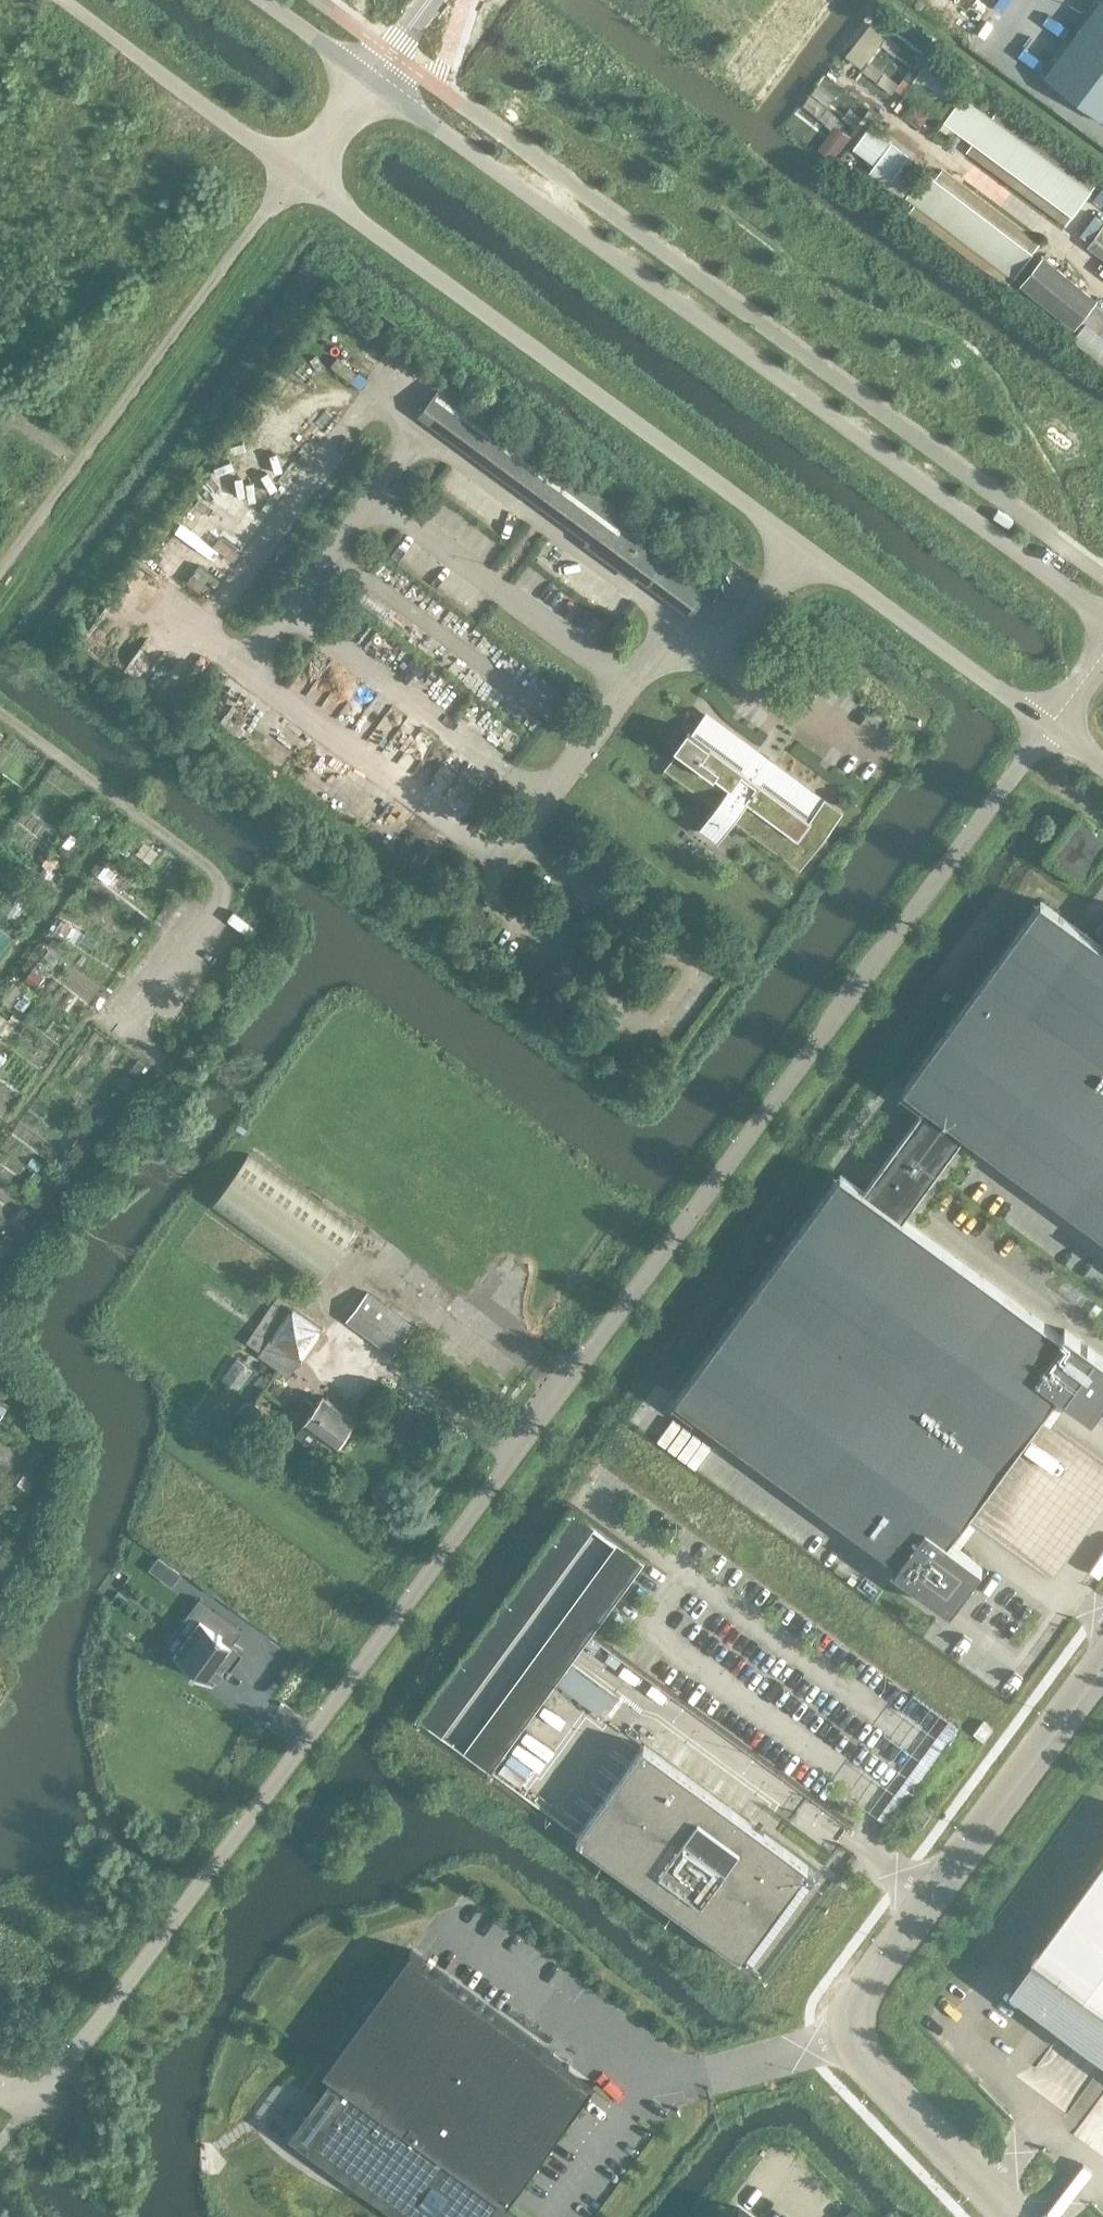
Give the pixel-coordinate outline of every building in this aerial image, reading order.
[(1044,74),(1094,111),(1093,111),(1102,118),(1102,0),(1099,0),(1044,74)] [(872,21),(849,51),(862,61),(885,31),(872,21)] [(901,71),(889,87),(936,124),(965,88),(930,60),(914,81),(901,71)] [(981,97),(958,128),(1061,205),(1084,174),(981,97)] [(920,158),(878,124),(861,144),(878,158),(867,171),(892,192),(920,158)] [(817,152),(832,163),(850,138),(835,127),(817,152)] [(923,177),(901,208),(991,273),(1014,241),(923,177)] [(1102,222),(1086,245),(1102,257),(1102,222)] [(1097,298),(1043,254),(1021,282),(1075,325),(1080,319),(1095,300),(1097,298)] [(1095,300),(1080,319),(1085,322),(1073,337),(1102,362),(1102,307),(1095,300)] [(629,513),(445,378),(419,413),(689,613),(707,589),(715,577),(629,513)] [(720,572),(728,560),(715,551),(706,562),(720,572)] [(840,814),(705,713),(692,730),(688,727),(675,745),(679,748),(667,765),(717,802),(705,819),(723,833),(736,815),(803,865),(840,814)] [(1077,811),(1045,856),(1083,884),(1102,856),(1102,830),(1077,811)] [(1102,945),(1041,900),(973,992),(903,1087),(1102,1234),(1102,943),(1102,945)] [(355,1229),(249,1153),(211,1206),(316,1282),(355,1229)] [(1102,1400),(1102,1357),(1087,1345),(1081,1340),(1068,1331),(1063,1336),(841,1173),(676,1397),(769,1466),(898,1561),(894,1567),(907,1577),(907,1576),(914,1581),(914,1582),(946,1605),(950,1608),(982,1564),(978,1561),(948,1539),(1057,1390),(1092,1416),(1102,1400)] [(415,1326),(367,1290),(349,1315),(396,1350),(415,1326)] [(302,1358),(271,1337),(293,1306),(278,1296),(247,1340),(262,1351),(259,1354),(289,1375),(302,1358)] [(239,1356),(225,1375),(239,1386),(254,1366),(239,1356)] [(276,1395),(281,1388),(272,1382),(267,1389),(276,1395)] [(335,1445),(354,1419),(322,1395),(316,1404),(305,1396),(294,1412),(304,1420),(303,1422),(305,1423),(297,1433),(315,1447),(323,1436),(335,1445)] [(575,1662),(646,1555),(572,1507),(468,1664),(467,1663),(459,1676),(452,1671),(421,1718),(497,1768),(555,1679),(602,1709),(615,1689),(575,1662)] [(170,1571),(172,1568),(173,1567),(159,1557),(151,1568),(165,1578),(170,1571)] [(234,1641),(243,1629),(222,1614),(199,1597),(189,1612),(199,1619),(174,1654),(191,1667),(191,1668),(194,1671),(195,1670),(213,1683),(227,1663),(231,1666),(235,1661),(244,1649),(234,1641)] [(973,1732),(984,1740),(993,1727),(983,1719),(973,1732)] [(577,1835),(749,1961),(816,1869),(644,1743),(577,1835)] [(922,1826),(931,1813),(919,1804),(909,1817),(922,1826)] [(1081,1886),(1011,1981),(1009,1984),(1102,2053),(1102,1856),(1081,1886)] [(569,2064),(546,2047),(487,2004),(427,1960),(423,1957),(411,1948),(329,2060),(324,2067),(341,2080),(312,2120),(301,2136),(412,2216),(485,2216),(500,2196),(507,2201),(508,2201),(530,2170),(594,2082),(592,2081),(569,2064)] [(739,2206),(731,2216),(754,2216),(739,2206)]
